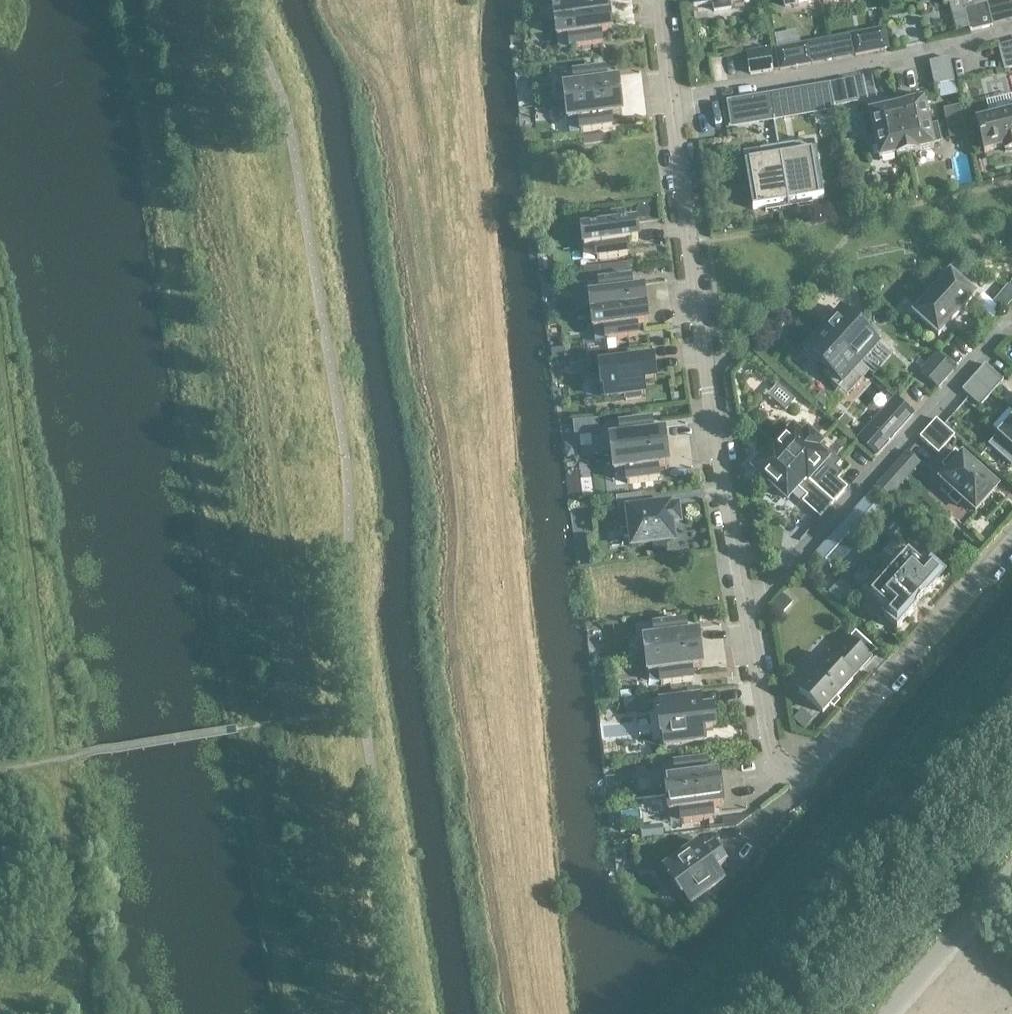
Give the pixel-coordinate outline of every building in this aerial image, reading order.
[(555,4),(554,4),(556,21),(610,15),(608,0),(554,0),(555,4)] [(694,6),(713,3),(714,12),(731,9),(730,1),(734,0),(693,0),(694,6)] [(964,9),(970,32),(993,27),(987,3),(964,9)] [(610,15),(556,21),(558,39),(570,37),(571,49),(601,45),(600,34),(612,32),(610,15)] [(851,36),(855,56),(888,49),(884,30),(851,36)] [(998,47),(1005,70),(1011,68),(1011,43),(998,47)] [(809,44),(776,51),(780,70),(813,64),(809,44)] [(769,49),(747,53),(750,75),(772,71),(769,49)] [(930,63),(935,86),(954,82),(949,59),(930,63)] [(564,87),(566,105),(620,98),(618,81),(606,82),(604,70),(575,74),(576,86),(564,87)] [(830,84),(835,108),(858,103),(853,79),(830,84)] [(827,85),(770,94),(774,118),(773,118),(831,109),(827,85)] [(770,94),(727,102),(727,103),(731,102),(734,125),(772,118),(773,122),(774,122),(773,118),(774,118),(770,94)] [(620,98),(566,105),(569,122),(571,133),(582,132),(582,133),(612,129),(610,117),(622,116),(620,98)] [(940,142),(937,125),(930,127),(924,101),(897,107),(907,154),(918,152),(917,151),(934,147),(933,143),(940,142)] [(907,154),(897,107),(870,113),(870,115),(862,116),(866,131),(873,130),(880,159),(896,156),(897,157),(907,154)] [(965,135),(959,107),(945,110),(950,138),(965,135)] [(1005,152),(1011,150),(1011,112),(976,121),(984,153),(1004,148),(1005,152)] [(796,144),(779,147),(788,204),(797,203),(798,207),(813,204),(812,200),(824,198),(823,197),(819,198),(812,152),(798,154),(796,144)] [(779,147),(761,150),(762,160),(749,162),(757,208),(753,209),(753,210),(765,208),(766,212),(780,210),(779,206),(788,204),(779,147)] [(622,214),(593,217),(594,229),(582,231),(584,249),(596,248),(598,260),(628,256),(640,255),(636,224),(624,226),(622,214)] [(913,314),(938,337),(975,296),(950,273),(913,314)] [(592,313),(594,313),(645,306),(643,289),(631,290),(630,279),(600,282),(600,283),(589,284),(591,295),(590,296),(592,313)] [(999,296),(1007,303),(1011,298),(1011,287),(1010,284),(999,296)] [(645,306),(594,313),(592,313),(594,331),(595,330),(596,342),(607,340),(607,341),(637,337),(636,325),(648,324),(645,306)] [(842,311),(824,331),(861,364),(879,344),(842,311)] [(824,331),(805,352),(826,370),(822,375),(838,389),(853,373),(860,380),(868,371),(824,331)] [(624,364),(622,351),(587,356),(590,376),(600,375),(602,388),(604,387),(606,399),(625,397),(625,401),(641,399),(641,395),(646,394),(644,382),(656,381),(653,360),(624,364)] [(938,389),(955,370),(937,353),(919,373),(938,389)] [(992,394),(1003,382),(985,366),(974,378),(992,394)] [(992,394),(974,378),(962,391),(980,407),(992,394)] [(895,398),(858,439),(876,456),(914,414),(895,398)] [(596,417),(575,421),(577,433),(599,429),(596,417)] [(938,455),(955,437),(936,420),(920,438),(938,455)] [(611,438),(613,456),(666,449),(664,432),(652,433),(651,421),(621,425),(622,437),(611,438)] [(1001,436),(1011,446),(1011,424),(1001,436)] [(794,430),(775,451),(835,503),(847,489),(837,480),(843,474),(836,468),(841,463),(821,445),(808,434),(804,439),(794,430)] [(666,449),(613,456),(615,473),(627,472),(628,484),(658,480),(656,468),(668,466),(666,449)] [(773,449),(754,470),(757,473),(754,477),(769,490),(772,486),(787,500),(798,488),(807,497),(802,503),(820,519),(834,504),(773,449)] [(909,449),(877,483),(891,496),(923,462),(909,449)] [(975,512),(997,488),(962,456),(962,457),(955,451),(942,466),(948,472),(940,481),(953,493),(948,498),(957,507),(962,501),(975,512)] [(644,509),(643,495),(617,499),(621,530),(631,529),(633,546),(673,541),(671,524),(679,523),(677,509),(669,510),(669,506),(644,509)] [(876,507),(866,499),(838,530),(855,545),(874,525),(866,518),(876,507)] [(855,545),(838,530),(820,551),(830,560),(840,549),(846,555),(855,545)] [(920,604),(944,578),(931,567),(927,572),(904,551),(885,572),(920,604)] [(897,630),(920,604),(885,572),(866,593),(889,614),(884,619),(897,630)] [(644,639),(647,657),(700,650),(698,633),(686,634),(685,622),(655,626),(655,627),(644,628),(645,639),(644,639)] [(829,659),(799,692),(823,713),(853,680),(851,679),(870,658),(849,639),(830,660),(829,659)] [(700,650),(647,657),(649,674),(661,673),(662,685),(692,681),(690,669),(702,668),(700,650)] [(672,702),(659,704),(661,716),(659,716),(661,735),(663,735),(665,747),(705,742),(703,730),(715,728),(713,710),(701,711),(700,699),(698,699),(697,695),(671,698),(672,702)] [(665,778),(667,796),(721,789),(719,772),(707,773),(705,761),(676,765),(676,766),(665,767),(666,778),(665,778)] [(721,789),(667,796),(670,813),(681,812),(683,824),(713,820),(711,808),(723,807),(721,789)] [(694,848),(692,845),(679,854),(681,857),(664,869),(671,880),(670,880),(681,896),(683,895),(690,905),(723,881),(716,871),(726,864),(714,848),(705,855),(697,845),(694,848)]
